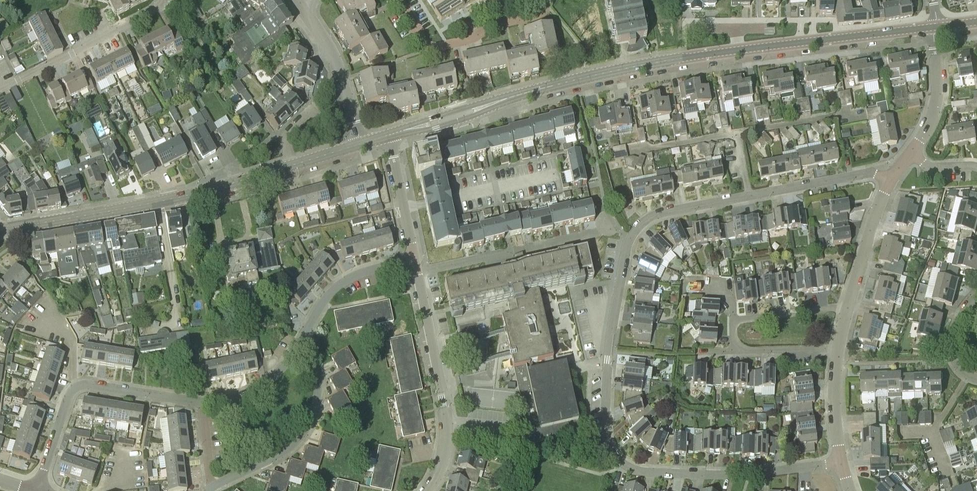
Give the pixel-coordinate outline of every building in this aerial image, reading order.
[(97,1),(109,5),(115,17),(135,7),(131,0),(97,0),(97,1)] [(231,4),(227,6),(228,7),(230,5),(233,10),(237,16),(250,7),(248,6),(250,3),(250,2),(251,0),(244,0),(246,1),(242,3),(241,1),(241,0),(237,0),(231,4)] [(236,16),(238,19),(242,25),(243,25),(275,0),(251,0),(250,2),(250,3),(248,6),(250,7),(237,16),(236,16)] [(243,25),(244,28),(246,26),(247,28),(257,21),(261,27),(285,11),(277,0),(275,0),(243,25)] [(369,0),(338,0),(336,1),(347,21),(335,27),(349,53),(352,51),(360,47),(362,52),(369,64),(388,54),(379,36),(369,42),(355,17),(366,12),(368,16),(367,17),(369,20),(375,17),(373,13),(375,12),(369,0)] [(431,6),(441,22),(453,15),(443,0),(440,0),(431,6)] [(453,15),(464,7),(459,0),(443,0),(453,15)] [(620,43),(629,41),(631,52),(639,51),(637,39),(651,37),(645,0),(613,0),(620,43)] [(701,6),(715,6),(715,0),(682,0),(682,6),(691,6),(691,8),(701,8),(701,6)] [(839,26),(867,24),(864,13),(851,14),(848,0),(833,0),(839,26)] [(884,21),(882,13),(876,14),(873,0),(862,0),(860,0),(864,13),(867,24),(884,22),(884,21)] [(897,4),(896,0),(891,1),(892,6),(882,8),(881,3),(874,4),(873,0),(876,14),(882,13),(884,21),(899,19),(897,4)] [(899,19),(912,17),(909,0),(903,0),(904,3),(897,4),(899,19)] [(965,0),(947,0),(950,10),(960,7),(966,5),(965,0)] [(833,15),(832,1),(819,1),(819,15),(833,15)] [(202,16),(194,4),(189,7),(197,19),(202,16)] [(285,29),(293,23),(285,11),(261,27),(269,39),(285,29)] [(33,33),(49,25),(44,15),(29,23),(33,33)] [(0,25),(0,32),(1,34),(10,27),(5,21),(0,25)] [(289,36),(285,29),(269,39),(261,27),(257,21),(247,28),(230,39),(235,46),(231,49),(243,67),(289,36)] [(38,42),(54,34),(49,25),(33,33),(38,42)] [(503,48),(462,57),(467,78),(508,69),(510,81),(539,75),(536,61),(558,57),(552,28),(543,30),(526,33),(524,34),(524,36),(520,37),(522,43),(526,42),(526,43),(530,42),(533,53),(506,58),(503,48)] [(153,37),(162,52),(174,46),(177,53),(186,49),(178,34),(171,37),(168,30),(153,37)] [(42,51),(58,43),(54,34),(38,42),(42,51)] [(156,55),(162,52),(153,37),(140,44),(141,46),(134,49),(145,70),(153,66),(153,65),(157,64),(158,60),(156,55)] [(58,43),(42,51),(47,60),(63,53),(58,43)] [(286,57),(284,64),(290,66),(298,67),(303,68),(304,68),(307,54),(303,53),(304,49),(290,46),(288,58),(286,57)] [(355,56),(362,52),(360,47),(352,51),(355,56)] [(117,55),(125,71),(134,66),(127,51),(117,55)] [(973,72),(970,53),(961,54),(962,60),(958,61),(958,64),(957,64),(959,74),(953,75),(954,82),(959,82),(959,80),(976,77),(976,72),(973,72)] [(116,76),(125,71),(117,55),(108,60),(116,76)] [(904,79),(905,84),(919,81),(918,76),(916,61),(907,63),(906,57),(906,56),(900,57),(904,79)] [(892,87),(905,84),(904,79),(900,57),(886,60),(887,60),(889,75),(888,75),(890,82),(891,82),(892,87)] [(107,80),(116,76),(108,60),(99,64),(107,80)] [(97,85),(107,80),(99,64),(89,69),(97,85)] [(859,65),(863,86),(878,84),(878,83),(877,83),(874,69),(866,70),(865,64),(859,65)] [(857,88),(863,86),(859,65),(845,67),(845,68),(848,82),(847,82),(847,83),(856,81),(857,86),(856,87),(857,88)] [(238,80),(240,82),(249,76),(243,67),(234,74),(238,80)] [(299,74),(297,86),(310,88),(311,84),(314,85),(317,70),(304,68),(303,68),(298,67),(297,74),(299,74)] [(417,99),(458,89),(453,68),(412,78),(414,88),(387,93),(384,83),(393,82),(392,75),(388,76),(388,73),(359,79),(366,108),(387,104),(388,107),(390,117),(419,111),(418,107),(417,99)] [(818,70),(822,92),(836,89),(836,88),(833,74),(825,75),(824,69),(818,70)] [(815,93),(822,92),(818,70),(804,73),(806,87),(806,88),(815,86),(816,92),(815,92),(815,93)] [(229,81),(234,78),(229,71),(225,74),(226,76),(225,76),(229,81)] [(71,78),(79,94),(88,90),(89,92),(94,90),(89,78),(83,81),(80,74),(71,78)] [(776,75),(780,97),(793,94),(794,101),(802,100),(799,85),(792,86),(791,79),(783,80),(782,74),(776,75)] [(281,89),(286,84),(277,75),(272,80),(281,89)] [(774,98),(780,97),(776,75),(762,78),(765,92),(764,92),(764,93),(773,91),(774,97),(773,97),(774,98)] [(70,99),(79,94),(71,78),(62,83),(66,90),(61,92),(65,101),(65,102),(66,104),(72,101),(70,99)] [(734,80),(738,100),(752,98),(750,84),(741,85),(740,79),(734,80)] [(253,100),(240,82),(238,80),(231,85),(239,97),(240,96),(244,102),(233,109),(238,119),(248,133),(260,125),(251,110),(247,104),(253,100)] [(740,108),(738,100),(734,80),(720,82),(720,83),(721,83),(723,97),(724,104),(732,103),(733,102),(734,109),(740,108)] [(704,111),(703,105),(711,104),(708,88),(700,90),(699,83),(698,83),(698,84),(692,85),(696,106),(697,112),(704,111)] [(65,101),(61,92),(57,85),(48,90),(51,97),(46,100),(52,111),(66,104),(65,102),(65,101)] [(268,94),(291,118),(302,108),(302,107),(301,108),(289,95),(283,100),(280,97),(281,96),(273,87),(271,89),(268,85),(264,89),(268,94)] [(691,107),(696,106),(692,85),(680,87),(679,87),(682,103),(682,102),(689,100),(691,107)] [(843,93),(846,106),(852,105),(850,91),(843,93)] [(172,101),(170,92),(162,94),(164,102),(172,101)] [(840,106),(846,106),(843,93),(837,94),(840,106)] [(278,130),(291,118),(268,94),(278,105),(265,117),(278,130)] [(909,102),(919,100),(923,99),(922,94),(908,96),(909,102)] [(2,95),(0,96),(0,109),(2,113),(9,109),(6,103),(4,98),(2,95)] [(11,113),(17,109),(16,107),(10,95),(4,98),(6,103),(9,109),(11,113)] [(653,97),(656,118),(657,123),(671,121),(668,101),(659,102),(659,96),(658,96),(653,97)] [(651,119),(656,118),(653,97),(640,100),(640,99),(639,100),(642,115),(649,113),(650,120),(652,120),(651,119)] [(802,100),(805,113),(810,112),(808,99),(802,100)] [(798,115),(805,113),(802,100),(796,102),(798,115)] [(919,100),(909,102),(905,103),(907,109),(920,107),(919,100)] [(976,107),(976,100),(974,101),(964,102),(965,109),(976,107)] [(868,117),(881,114),(880,114),(887,112),(885,102),(876,104),(877,109),(866,111),(868,117)] [(89,110),(92,118),(103,114),(99,105),(89,110)] [(159,105),(153,107),(156,113),(162,111),(159,105)] [(761,108),(763,121),(769,120),(767,107),(761,108)] [(957,109),(958,115),(976,112),(976,107),(965,109),(957,109)] [(757,122),(763,121),(761,108),(755,109),(757,122)] [(612,110),(616,130),(629,128),(629,129),(630,129),(628,113),(619,115),(618,109),(612,110)] [(205,122),(205,124),(211,134),(217,131),(214,125),(211,120),(205,110),(200,113),(200,114),(205,122)] [(612,131),(616,130),(612,110),(598,112),(599,119),(589,121),(590,129),(595,128),(595,129),(596,130),(597,131),(598,132),(599,132),(600,132),(602,132),(601,128),(601,127),(602,127),(609,125),(610,132),(612,132),(612,131)] [(719,111),(720,115),(722,128),(728,127),(725,110),(719,111)] [(559,114),(563,132),(574,129),(573,122),(574,121),(574,119),(573,117),(571,117),(571,115),(570,112),(559,114)] [(200,114),(193,117),(197,126),(187,132),(203,160),(215,153),(207,137),(211,134),(205,124),(200,114)] [(553,134),(563,132),(559,114),(549,117),(549,118),(553,134)] [(878,134),(894,131),(892,118),(882,120),(881,114),(868,117),(869,123),(876,121),(878,134)] [(716,129),(722,128),(720,115),(714,116),(716,129)] [(677,116),(678,123),(680,136),(687,135),(685,122),(682,122),(681,116),(677,116)] [(554,135),(553,134),(549,118),(539,121),(543,138),(554,135)] [(21,119),(16,122),(19,127),(24,123),(21,119)] [(532,140),(533,140),(543,138),(539,121),(528,123),(529,125),(532,140)] [(176,137),(182,134),(175,123),(170,127),(176,137)] [(818,127),(824,133),(826,135),(830,132),(822,123),(818,127)] [(146,129),(144,124),(141,125),(137,127),(138,129),(140,132),(146,129)] [(824,133),(818,127),(816,124),(812,128),(819,137),(824,133)] [(239,138),(231,125),(218,132),(226,146),(239,138)] [(533,142),(533,140),(532,140),(529,125),(519,127),(522,144),(533,142)] [(961,130),(963,144),(976,142),(974,126),(960,129),(961,130)] [(512,147),(512,146),(522,144),(519,127),(508,129),(508,131),(509,131),(512,147)] [(56,139),(63,135),(59,128),(52,132),(56,139)] [(787,132),(793,138),(795,141),(799,137),(792,128),(787,132)] [(91,145),(98,141),(91,129),(84,132),(91,145)] [(149,151),(143,139),(138,129),(132,131),(141,150),(130,156),(134,162),(142,178),(154,172),(146,156),(144,153),(149,151)] [(639,143),(645,142),(643,129),(637,130),(639,143)] [(950,147),(963,144),(961,130),(960,129),(947,131),(950,147)] [(793,138),(787,132),(785,130),(781,133),(789,142),(793,138)] [(850,137),(849,130),(841,131),(842,139),(850,137)] [(513,148),(512,146),(512,147),(509,131),(508,131),(498,133),(502,151),(513,148)] [(894,131),(878,134),(881,147),(877,148),(878,153),(888,151),(887,146),(897,144),(894,131)] [(175,161),(163,138),(164,140),(153,145),(148,133),(143,136),(144,139),(143,139),(149,151),(155,148),(156,151),(155,151),(163,168),(175,161)] [(491,153),(502,151),(498,133),(487,136),(491,153)] [(765,143),(760,137),(757,134),(753,138),(761,147),(765,143)] [(760,137),(765,143),(768,146),(772,142),(764,134),(760,137)] [(163,138),(175,161),(187,156),(179,139),(173,142),(169,135),(163,138)] [(31,137),(25,142),(32,151),(37,147),(31,137)] [(475,157),(485,154),(482,137),(471,139),(475,157)] [(464,159),(465,159),(475,157),(471,139),(460,142),(460,144),(461,143),(464,159)] [(123,158),(116,143),(114,144),(114,145),(110,147),(109,146),(108,147),(113,158),(108,160),(117,179),(119,178),(119,180),(126,177),(126,176),(129,175),(122,159),(123,158)] [(465,161),(465,159),(464,159),(461,143),(460,144),(450,146),(454,163),(465,161)] [(707,166),(710,183),(723,180),(720,168),(723,167),(722,164),(721,157),(711,159),(711,157),(715,145),(710,143),(709,146),(706,154),(705,158),(706,161),(707,166)] [(825,165),(822,149),(820,143),(808,146),(809,151),(812,167),(825,165)] [(706,154),(709,146),(702,144),(698,145),(696,151),(700,152),(699,156),(705,158),(706,154)] [(613,154),(627,152),(625,145),(612,148),(613,154)] [(443,165),(454,163),(450,146),(440,148),(443,165)] [(822,149),(825,165),(838,162),(835,146),(822,149)] [(448,194),(443,173),(444,173),(442,166),(443,165),(440,148),(434,149),(435,150),(426,152),(426,155),(422,156),(421,153),(412,156),(417,179),(420,178),(426,208),(435,248),(456,244),(447,204),(451,203),(449,194),(448,194)] [(799,169),(812,167),(809,151),(796,154),(796,157),(797,157),(799,169)] [(627,152),(613,154),(614,160),(628,158),(627,152)] [(570,171),(583,168),(579,153),(575,154),(574,153),(573,153),(572,153),(571,154),(570,155),(566,156),(570,171)] [(640,156),(638,159),(636,167),(641,169),(645,158),(640,156)] [(105,157),(76,167),(79,177),(84,175),(89,190),(104,185),(102,180),(102,181),(100,177),(102,176),(109,174),(105,162),(106,162),(105,157)] [(636,167),(638,159),(633,157),(624,159),(625,167),(629,168),(635,170),(636,167)] [(800,173),(799,169),(797,157),(796,157),(784,160),(787,175),(800,173)] [(774,178),(787,175),(784,160),(771,162),(774,178)] [(17,161),(10,165),(14,170),(20,166),(17,161)] [(697,185),(710,183),(707,166),(706,161),(693,163),(694,169),(697,185)] [(761,180),(774,178),(771,162),(758,165),(761,180)] [(76,180),(75,180),(74,179),(79,177),(76,167),(57,173),(61,182),(66,198),(68,197),(68,198),(75,196),(74,195),(80,193),(76,180)] [(583,168),(570,171),(573,187),(577,186),(578,187),(579,187),(580,187),(581,186),(582,186),(582,185),(586,184),(583,168)] [(684,188),(697,185),(694,169),(680,171),(680,172),(675,173),(677,184),(683,183),(684,188)] [(671,185),(677,184),(675,173),(669,174),(670,179),(657,181),(660,197),(673,194),(671,185)] [(362,179),(367,197),(379,194),(374,175),(362,179)] [(20,204),(22,216),(30,215),(30,213),(36,212),(36,213),(48,211),(46,197),(42,198),(35,186),(30,179),(23,184),(26,188),(27,193),(26,193),(28,199),(26,199),(27,203),(20,204)] [(355,200),(367,197),(362,179),(350,182),(355,200)] [(660,197),(657,181),(644,183),(647,199),(660,197)] [(46,197),(48,211),(61,209),(67,208),(63,199),(59,200),(58,193),(49,195),(41,182),(35,186),(38,191),(42,198),(46,197)] [(343,204),(355,200),(350,182),(338,185),(341,197),(335,199),(337,205),(343,203),(343,204)] [(634,201),(647,199),(644,183),(632,185),(634,201)] [(337,205),(335,199),(329,201),(325,186),(313,189),(318,208),(330,204),(331,206),(337,205)] [(307,211),(318,208),(313,189),(302,192),(307,211)] [(296,214),(307,211),(302,192),(290,196),(296,214)] [(976,221),(976,209),(967,206),(969,200),(976,202),(976,194),(970,192),(968,199),(964,198),(962,204),(959,216),(976,221)] [(898,214),(916,218),(921,198),(909,195),(907,204),(901,202),(898,214)] [(20,204),(19,199),(4,201),(0,196),(0,207),(9,219),(22,216),(20,204)] [(283,218),(296,214),(290,196),(278,199),(281,210),(282,214),(277,215),(278,221),(284,219),(283,218)] [(832,225),(848,223),(847,215),(849,215),(848,202),(830,204),(832,225)] [(580,206),(584,223),(594,221),(594,218),(593,216),(595,215),(595,213),(594,211),(592,211),(591,203),(580,206)] [(372,214),(383,210),(382,205),(370,208),(372,214)] [(570,208),(569,206),(559,209),(563,226),(572,224),(573,223),(570,208)] [(573,225),(584,223),(580,206),(570,208),(573,223),(572,224),(573,225)] [(552,228),(563,226),(559,209),(548,211),(548,213),(549,213),(552,228)] [(785,211),(787,229),(808,226),(806,211),(798,212),(798,210),(785,211)] [(767,232),(787,229),(785,211),(772,213),(773,216),(765,217),(767,232)] [(553,230),(552,228),(549,213),(548,213),(538,215),(542,232),(553,230)] [(182,231),(180,215),(180,214),(165,216),(165,217),(166,217),(172,250),(185,247),(182,233),(183,232),(183,231),(182,231)] [(916,219),(916,218),(898,214),(895,225),(901,227),(899,235),(911,238),(912,238),(916,219)] [(528,217),(528,215),(517,218),(521,235),(531,233),(528,217)] [(531,235),(542,232),(538,215),(528,217),(531,233),(531,235)] [(976,226),(976,221),(959,216),(954,235),(960,236),(961,230),(975,233),(976,226)] [(760,233),(767,232),(765,217),(745,220),(747,238),(760,236),(760,233)] [(153,218),(114,225),(120,252),(124,252),(124,253),(138,250),(135,240),(132,234),(144,232),(156,230),(153,218)] [(510,238),(521,235),(517,218),(506,220),(510,238)] [(727,240),(747,238),(745,220),(733,222),(733,225),(725,226),(727,240)] [(489,224),(493,241),(504,239),(500,222),(489,224)] [(848,223),(832,225),(833,233),(831,233),(833,245),(850,243),(848,223)] [(483,244),(483,243),(493,241),(489,224),(479,226),(479,228),(483,244)] [(727,240),(725,226),(718,227),(718,224),(705,225),(707,243),(727,240)] [(116,264),(122,263),(120,253),(114,225),(104,227),(107,243),(111,243),(112,252),(113,252),(116,264)] [(695,245),(707,243),(705,225),(693,227),(693,230),(684,231),(682,232),(689,247),(689,248),(695,245)] [(225,247),(228,264),(223,265),(227,284),(230,283),(231,288),(241,287),(240,284),(247,282),(247,285),(259,283),(257,272),(279,267),(279,265),(277,266),(270,226),(256,229),(257,240),(252,245),(251,242),(225,247)] [(689,247),(682,232),(679,226),(667,231),(669,234),(661,237),(659,240),(670,252),(671,252),(676,248),(682,245),(684,249),(689,247)] [(103,247),(100,228),(86,230),(89,248),(91,251),(92,251),(96,264),(98,270),(110,267),(106,250),(103,247)] [(484,245),(483,243),(483,244),(479,228),(469,230),(473,248),(484,245)] [(72,232),(76,254),(79,254),(84,267),(96,264),(92,251),(91,251),(89,248),(86,230),(72,232)] [(154,263),(161,262),(156,230),(144,232),(147,249),(123,254),(126,271),(154,266),(154,263)] [(462,250),(473,248),(469,230),(458,233),(462,250)] [(376,235),(381,250),(393,246),(389,231),(376,235)] [(79,254),(76,254),(72,232),(54,235),(58,260),(61,281),(77,279),(76,274),(79,273),(79,269),(84,267),(79,254)] [(911,238),(899,235),(894,233),(892,241),(885,240),(882,251),(901,256),(903,249),(910,250),(912,244),(910,244),(911,238)] [(47,261),(58,260),(54,235),(42,237),(45,257),(47,261)] [(369,253),(381,250),(376,235),(364,238),(369,253)] [(960,236),(954,235),(953,242),(958,243),(955,255),(976,260),(976,248),(958,243),(960,236)] [(45,257),(42,237),(33,238),(31,242),(33,259),(34,261),(40,260),(41,266),(38,266),(40,270),(34,273),(40,283),(46,279),(58,278),(56,271),(51,272),(49,265),(47,261),(45,257)] [(357,257),(369,253),(364,238),(352,241),(357,257)] [(670,252),(659,240),(657,238),(648,247),(650,249),(644,256),(643,258),(659,266),(661,260),(662,261),(670,252)] [(285,243),(287,247),(295,243),(292,239),(285,243)] [(188,252),(195,251),(193,240),(186,241),(188,252)] [(814,241),(815,249),(823,248),(822,240),(814,241)] [(344,261),(357,257),(352,241),(340,245),(334,247),(336,253),(341,251),(344,261)] [(924,241),(922,249),(929,250),(930,243),(924,241)] [(313,264),(326,275),(334,265),(327,258),(331,254),(326,250),(322,254),(313,264)] [(901,258),(901,256),(882,251),(880,262),(885,264),(883,272),(889,273),(889,274),(890,274),(896,276),(896,275),(902,277),(905,265),(902,258),(901,258)] [(445,284),(450,307),(583,278),(582,274),(592,272),(587,253),(515,269),(515,265),(509,266),(510,270),(488,275),(488,273),(473,277),(473,278),(445,284)] [(952,266),(952,267),(976,273),(976,260),(955,255),(952,266)] [(659,266),(643,258),(637,269),(641,271),(636,278),(636,281),(654,283),(654,277),(655,277),(660,266),(659,266)] [(778,267),(785,266),(784,258),(776,259),(778,267)] [(317,284),(326,275),(313,264),(305,273),(317,284)] [(8,276),(22,288),(30,279),(16,267),(8,276)] [(815,273),(817,292),(830,290),(830,287),(837,286),(835,270),(815,273)] [(945,279),(946,272),(941,271),(936,289),(955,294),(958,282),(945,279)] [(309,294),(317,284),(305,273),(296,282),(309,294)] [(805,294),(817,292),(815,273),(795,275),(797,292),(804,291),(805,294)] [(906,278),(902,277),(896,275),(896,276),(890,274),(889,274),(887,281),(881,280),(878,292),(896,296),(902,297),(906,278)] [(789,292),(797,292),(795,275),(774,278),(777,297),(790,295),(789,292)] [(22,288),(8,276),(0,285),(0,284),(0,285),(14,297),(22,288)] [(757,299),(777,297),(774,278),(762,279),(763,282),(755,283),(757,299)] [(654,283),(636,281),(634,294),(637,294),(636,301),(659,304),(660,296),(653,295),(655,283),(654,283)] [(300,303),(309,294),(296,282),(287,292),(294,298),(290,303),(294,306),(298,302),(300,303)] [(757,303),(757,299),(755,283),(735,286),(737,302),(744,301),(745,304),(757,303)] [(14,297),(0,285),(0,301),(1,301),(1,300),(8,293),(14,298),(14,297)] [(97,306),(104,304),(99,289),(101,288),(99,285),(91,287),(97,306)] [(952,306),(955,294),(936,289),(933,300),(927,298),(926,306),(931,307),(933,301),(952,306)] [(33,298),(37,301),(42,296),(38,292),(33,298)] [(513,367),(532,364),(544,361),(545,368),(554,366),(538,292),(522,295),(523,300),(507,304),(510,314),(502,316),(513,367)] [(892,316),(896,296),(878,292),(875,304),(881,305),(879,313),(886,314),(892,316)] [(141,293),(137,294),(131,295),(133,306),(144,303),(141,293)] [(32,307),(37,301),(33,298),(28,304),(32,307)] [(375,303),(380,325),(394,322),(389,300),(375,303)] [(658,311),(659,304),(636,301),(634,321),(653,324),(654,311),(658,311)] [(694,322),(715,324),(716,316),(718,316),(719,303),(702,302),(701,314),(692,313),(684,313),(684,320),(692,321),(692,322),(694,322)] [(366,328),(380,325),(375,303),(361,306),(366,328)] [(352,331),(366,328),(361,306),(348,309),(352,331)] [(929,314),(931,307),(926,306),(925,312),(923,312),(921,324),(940,329),(943,317),(929,314)] [(132,310),(134,317),(141,315),(140,308),(132,310)] [(338,334),(352,331),(348,309),(333,312),(338,334)] [(464,341),(480,338),(477,319),(485,318),(483,309),(465,311),(466,315),(454,317),(456,326),(461,325),(464,341)] [(17,316),(20,319),(26,313),(22,310),(17,316)] [(886,314),(879,313),(873,311),(871,319),(865,318),(862,329),(881,334),(886,314)] [(15,325),(20,319),(17,316),(12,321),(15,325)] [(114,326),(124,324),(122,316),(112,318),(114,326)] [(207,320),(192,322),(194,331),(209,329),(207,320)] [(650,345),(653,324),(634,321),(632,335),(635,335),(634,343),(650,345)] [(715,331),(715,324),(694,322),(690,325),(696,332),(700,330),(699,343),(716,344),(717,332),(715,331)] [(937,341),(940,329),(921,324),(916,342),(922,344),(923,338),(937,341)] [(876,354),(881,334),(862,329),(860,341),(866,342),(864,350),(876,354)] [(169,335),(169,332),(162,333),(163,336),(138,340),(140,353),(190,345),(188,332),(169,335)] [(392,354),(414,349),(411,335),(389,340),(392,354)] [(920,350),(922,344),(916,342),(914,342),(913,348),(920,350)] [(43,361),(61,367),(65,355),(60,354),(62,348),(47,343),(45,349),(47,349),(43,361)] [(95,364),(97,347),(84,345),(82,362),(95,364)] [(107,366),(110,349),(97,347),(95,364),(107,366)] [(345,369),(345,370),(356,363),(347,348),(331,357),(339,372),(345,369)] [(119,368),(122,351),(110,349),(107,366),(119,368)] [(395,368),(417,363),(414,349),(392,354),(395,368)] [(122,351),(119,368),(132,370),(135,353),(122,351)] [(242,357),(245,373),(258,371),(254,354),(242,357)] [(233,376),(245,373),(242,357),(229,360),(233,376)] [(624,378),(643,381),(644,368),(646,361),(629,358),(628,366),(625,366),(624,378)] [(221,379),(233,376),(229,360),(217,363),(221,379)] [(57,378),(61,367),(43,361),(39,373),(57,378)] [(16,365),(12,364),(7,363),(6,370),(14,372),(16,365)] [(208,382),(221,379),(217,363),(204,365),(208,382)] [(398,382),(420,377),(417,363),(395,368),(398,382)] [(531,443),(531,444),(543,442),(544,446),(581,438),(580,431),(566,365),(534,371),(532,364),(513,367),(527,426),(522,427),(524,439),(529,438),(531,443)] [(714,387),(714,371),(706,370),(706,368),(693,367),(693,386),(714,387)] [(734,388),(734,369),(722,368),(722,371),(714,371),(714,387),(734,388)] [(354,385),(345,370),(345,369),(339,372),(329,378),(337,393),(342,390),(343,391),(354,385)] [(754,388),(755,372),(747,372),(747,369),(734,369),(734,388),(754,388)] [(755,372),(754,388),(774,389),(775,370),(762,370),(762,372),(755,372)] [(795,394),(812,392),(810,372),(795,374),(796,382),(793,382),(795,394)] [(53,390),(57,378),(39,373),(35,384),(53,390)] [(875,399),(889,398),(889,393),(888,375),(875,376),(876,393),(875,399)] [(902,392),(902,377),(901,377),(901,375),(888,375),(889,393),(889,398),(889,399),(901,399),(901,395),(902,395),(902,392)] [(875,401),(875,399),(876,393),(875,376),(870,376),(870,378),(862,378),(863,401),(875,401)] [(927,396),(928,396),(929,396),(928,376),(915,377),(915,394),(927,394),(927,396)] [(929,396),(928,396),(941,395),(940,378),(933,378),(933,376),(928,376),(929,396)] [(401,395),(416,392),(423,391),(420,377),(398,382),(401,395)] [(902,395),(915,394),(915,377),(902,377),(902,392),(902,395)] [(641,393),(643,381),(624,378),(622,391),(626,391),(624,405),(639,400),(643,399),(641,393)] [(49,401),(53,390),(35,384),(32,396),(30,395),(27,401),(33,403),(35,397),(49,401)] [(351,405),(343,391),(342,390),(337,393),(326,399),(335,415),(351,405)] [(397,411),(419,406),(416,392),(401,395),(394,397),(397,411)] [(797,414),(812,412),(811,405),(814,404),(812,392),(795,394),(788,395),(791,414),(797,414)] [(93,420),(96,402),(84,400),(81,418),(93,420)] [(643,411),(639,400),(624,405),(621,406),(625,418),(628,417),(633,429),(643,420),(647,416),(653,411),(648,406),(643,411)] [(21,419),(24,420),(41,426),(45,414),(43,413),(44,411),(45,407),(33,403),(27,401),(24,401),(20,412),(23,413),(21,419)] [(105,422),(108,404),(96,402),(93,420),(102,421),(105,422)] [(117,424),(120,405),(108,404),(105,422),(104,429),(116,431),(117,424)] [(129,426),(132,407),(120,405),(117,424),(129,426)] [(400,424),(421,420),(419,406),(397,411),(400,424)] [(132,407),(129,426),(128,432),(142,434),(143,427),(141,427),(144,409),(132,407)] [(654,410),(653,411),(647,416),(650,420),(658,413),(654,410)] [(797,434),(815,432),(812,412),(797,414),(791,414),(790,414),(791,423),(795,423),(797,434)] [(976,426),(976,412),(967,416),(961,417),(965,430),(971,429),(972,428),(976,426)] [(169,432),(187,430),(185,417),(168,419),(169,432)] [(37,437),(41,426),(24,420),(20,431),(37,437)] [(421,420),(400,424),(403,439),(425,434),(421,420)] [(642,421),(643,420),(633,429),(628,434),(637,443),(639,441),(648,450),(649,450),(651,445),(657,433),(656,433),(650,430),(642,421)] [(864,446),(881,446),(881,433),(881,427),(876,427),(867,427),(867,433),(864,433),(864,446)] [(76,437),(78,431),(72,429),(68,441),(74,443),(76,437)] [(942,439),(953,435),(951,429),(940,433),(942,439)] [(170,444),(188,442),(187,430),(169,432),(170,444)] [(34,448),(37,437),(20,431),(17,442),(34,448)] [(78,431),(76,437),(90,439),(91,433),(78,431)] [(815,432),(797,434),(799,455),(814,453),(813,445),(816,445),(815,432)] [(318,449),(324,451),(336,455),(341,438),(323,433),(318,449)] [(673,456),(674,436),(673,436),(673,438),(668,438),(657,433),(651,445),(649,450),(660,455),(661,451),(669,454),(672,456),(673,456)] [(714,454),(715,435),(702,434),(701,437),(694,437),(694,453),(714,454)] [(734,454),(735,438),(727,438),(727,435),(715,435),(714,454),(734,454)] [(953,435),(942,439),(944,445),(955,441),(953,435)] [(694,453),(694,437),(686,437),(674,436),(673,456),(685,456),(685,453),(694,453)] [(755,458),(755,439),(742,439),(735,438),(734,454),(742,454),(742,457),(755,458)] [(755,439),(755,458),(767,458),(767,455),(774,456),(775,439),(767,439),(755,439)] [(30,460),(34,448),(17,442),(13,454),(30,460)] [(172,456),(182,454),(190,454),(188,442),(170,444),(172,456)] [(324,451),(318,449),(306,446),(301,463),(307,464),(319,468),(324,451)] [(376,460),(397,465),(401,451),(379,446),(376,460)] [(870,466),(889,465),(889,459),(888,459),(888,446),(881,446),(864,446),(864,460),(870,460),(870,466)] [(69,478),(75,461),(77,455),(65,451),(57,474),(69,478)] [(950,463),(961,459),(960,453),(948,457),(950,463)] [(166,469),(184,466),(182,454),(172,456),(164,457),(166,469)] [(465,474),(478,478),(481,479),(486,460),(479,459),(460,454),(457,467),(466,469),(465,474)] [(302,481),(304,473),(306,468),(307,464),(301,463),(289,459),(285,475),(290,477),(302,481)] [(961,459),(950,463),(952,469),(963,465),(961,459)] [(394,479),(397,465),(376,460),(373,474),(394,479)] [(28,470),(31,464),(25,461),(22,468),(28,470)] [(80,482),(86,465),(75,461),(69,478),(80,482)] [(98,468),(86,465),(80,482),(92,486),(98,468)] [(167,480),(185,478),(184,466),(166,469),(167,480)] [(285,475),(273,471),(267,490),(270,490),(286,490),(290,477),(285,475)] [(394,479),(373,474),(370,488),(383,490),(392,490),(394,479)] [(478,478),(465,474),(464,481),(450,478),(448,490),(453,490),(467,490),(469,482),(477,484),(478,478)] [(890,480),(878,490),(897,490),(899,489),(904,485),(896,477),(893,477),(890,480)] [(167,480),(169,490),(186,490),(187,490),(185,478),(167,480)] [(358,484),(337,480),(334,490),(357,490),(358,484)]
